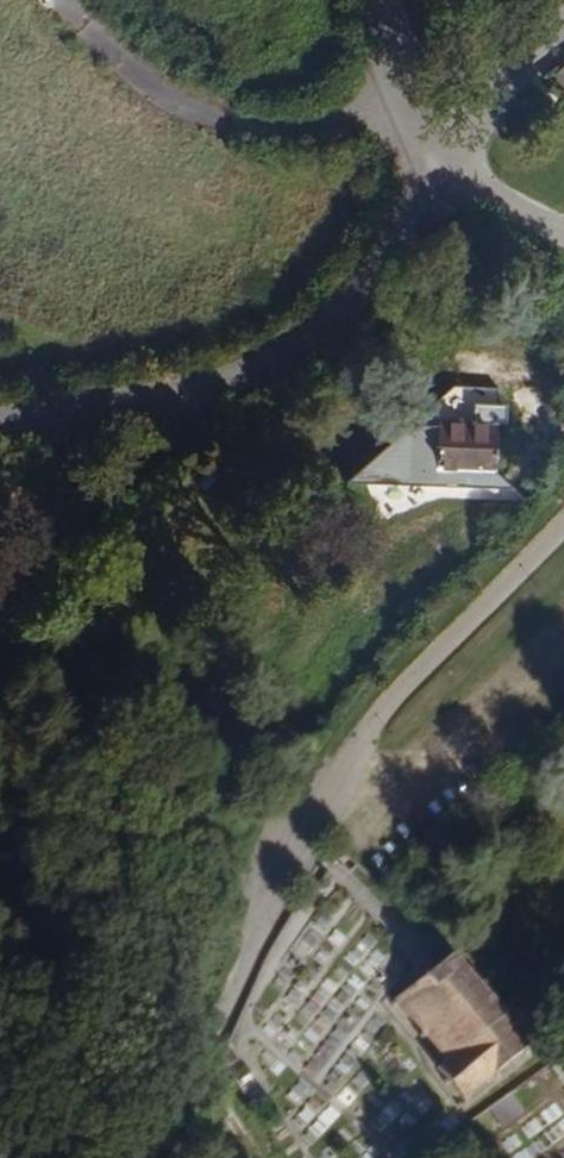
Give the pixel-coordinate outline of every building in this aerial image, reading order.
[(555,83),(563,92),(563,74),(555,83)] [(509,475),(527,459),(493,422),(476,436),(509,475)] [(454,456),(490,493),(509,475),(476,436),(454,456)] [(466,1105),(545,1037),(515,1002),(506,1010),(456,953),(442,965),(430,951),(412,968),(423,980),(399,1002),(458,1074),(449,1083),(466,1105)] [(400,1087),(398,1108),(424,1111),(426,1089),(400,1087)] [(505,1128),(525,1112),(512,1094),(491,1109),(505,1128)]
